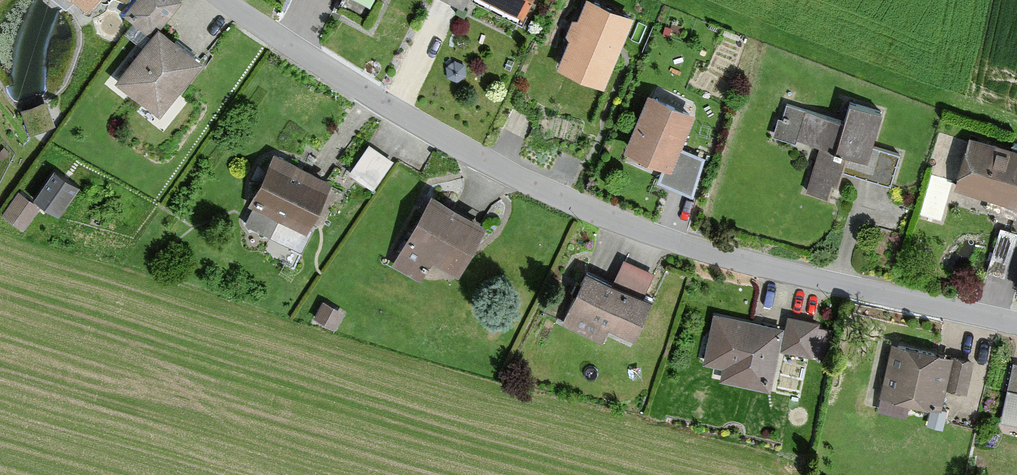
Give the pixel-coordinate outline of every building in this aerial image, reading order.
[(83,13),(92,0),(65,0),(83,13)] [(147,39),(113,83),(159,118),(201,64),(157,31),(177,4),(171,0),(136,0),(121,19),(147,39)] [(461,11),(466,0),(437,0),(461,11)] [(530,0),(483,0),(521,18),(530,0)] [(602,91),(631,21),(582,1),(553,72),(602,91)] [(658,183),(695,198),(703,161),(676,151),(691,113),(646,95),(622,153),(663,169),(658,183)] [(53,128),(43,103),(20,112),(29,136),(53,128)] [(868,146),(878,114),(845,104),(839,124),(783,107),(774,135),(818,148),(804,193),(828,201),(833,187),(837,189),(842,173),(890,187),(899,156),(868,146)] [(969,139),(954,190),(1016,208),(1016,153),(969,139)] [(370,141),(351,171),(376,187),(395,157),(370,141)] [(329,184),(271,157),(248,208),(252,210),(245,225),(271,236),(277,223),(305,236),(329,184)] [(76,191),(55,176),(37,202),(58,217),(76,191)] [(484,224),(429,195),(391,266),(422,282),(432,263),(457,276),(484,224)] [(613,285),(585,272),(561,325),(601,343),(605,335),(631,346),(649,304),(641,301),(651,278),(622,265),(613,285)] [(322,305),(315,321),(337,332),(344,316),(322,305)] [(783,331),(712,316),(702,365),(722,369),(719,383),(770,394),(783,331)] [(815,324),(788,320),(783,353),(809,358),(815,324)] [(971,363),(889,347),(879,398),(942,410),(945,392),(965,396),(971,363)] [(1016,428),(1016,368),(1014,368),(1001,425),(1016,428)]
